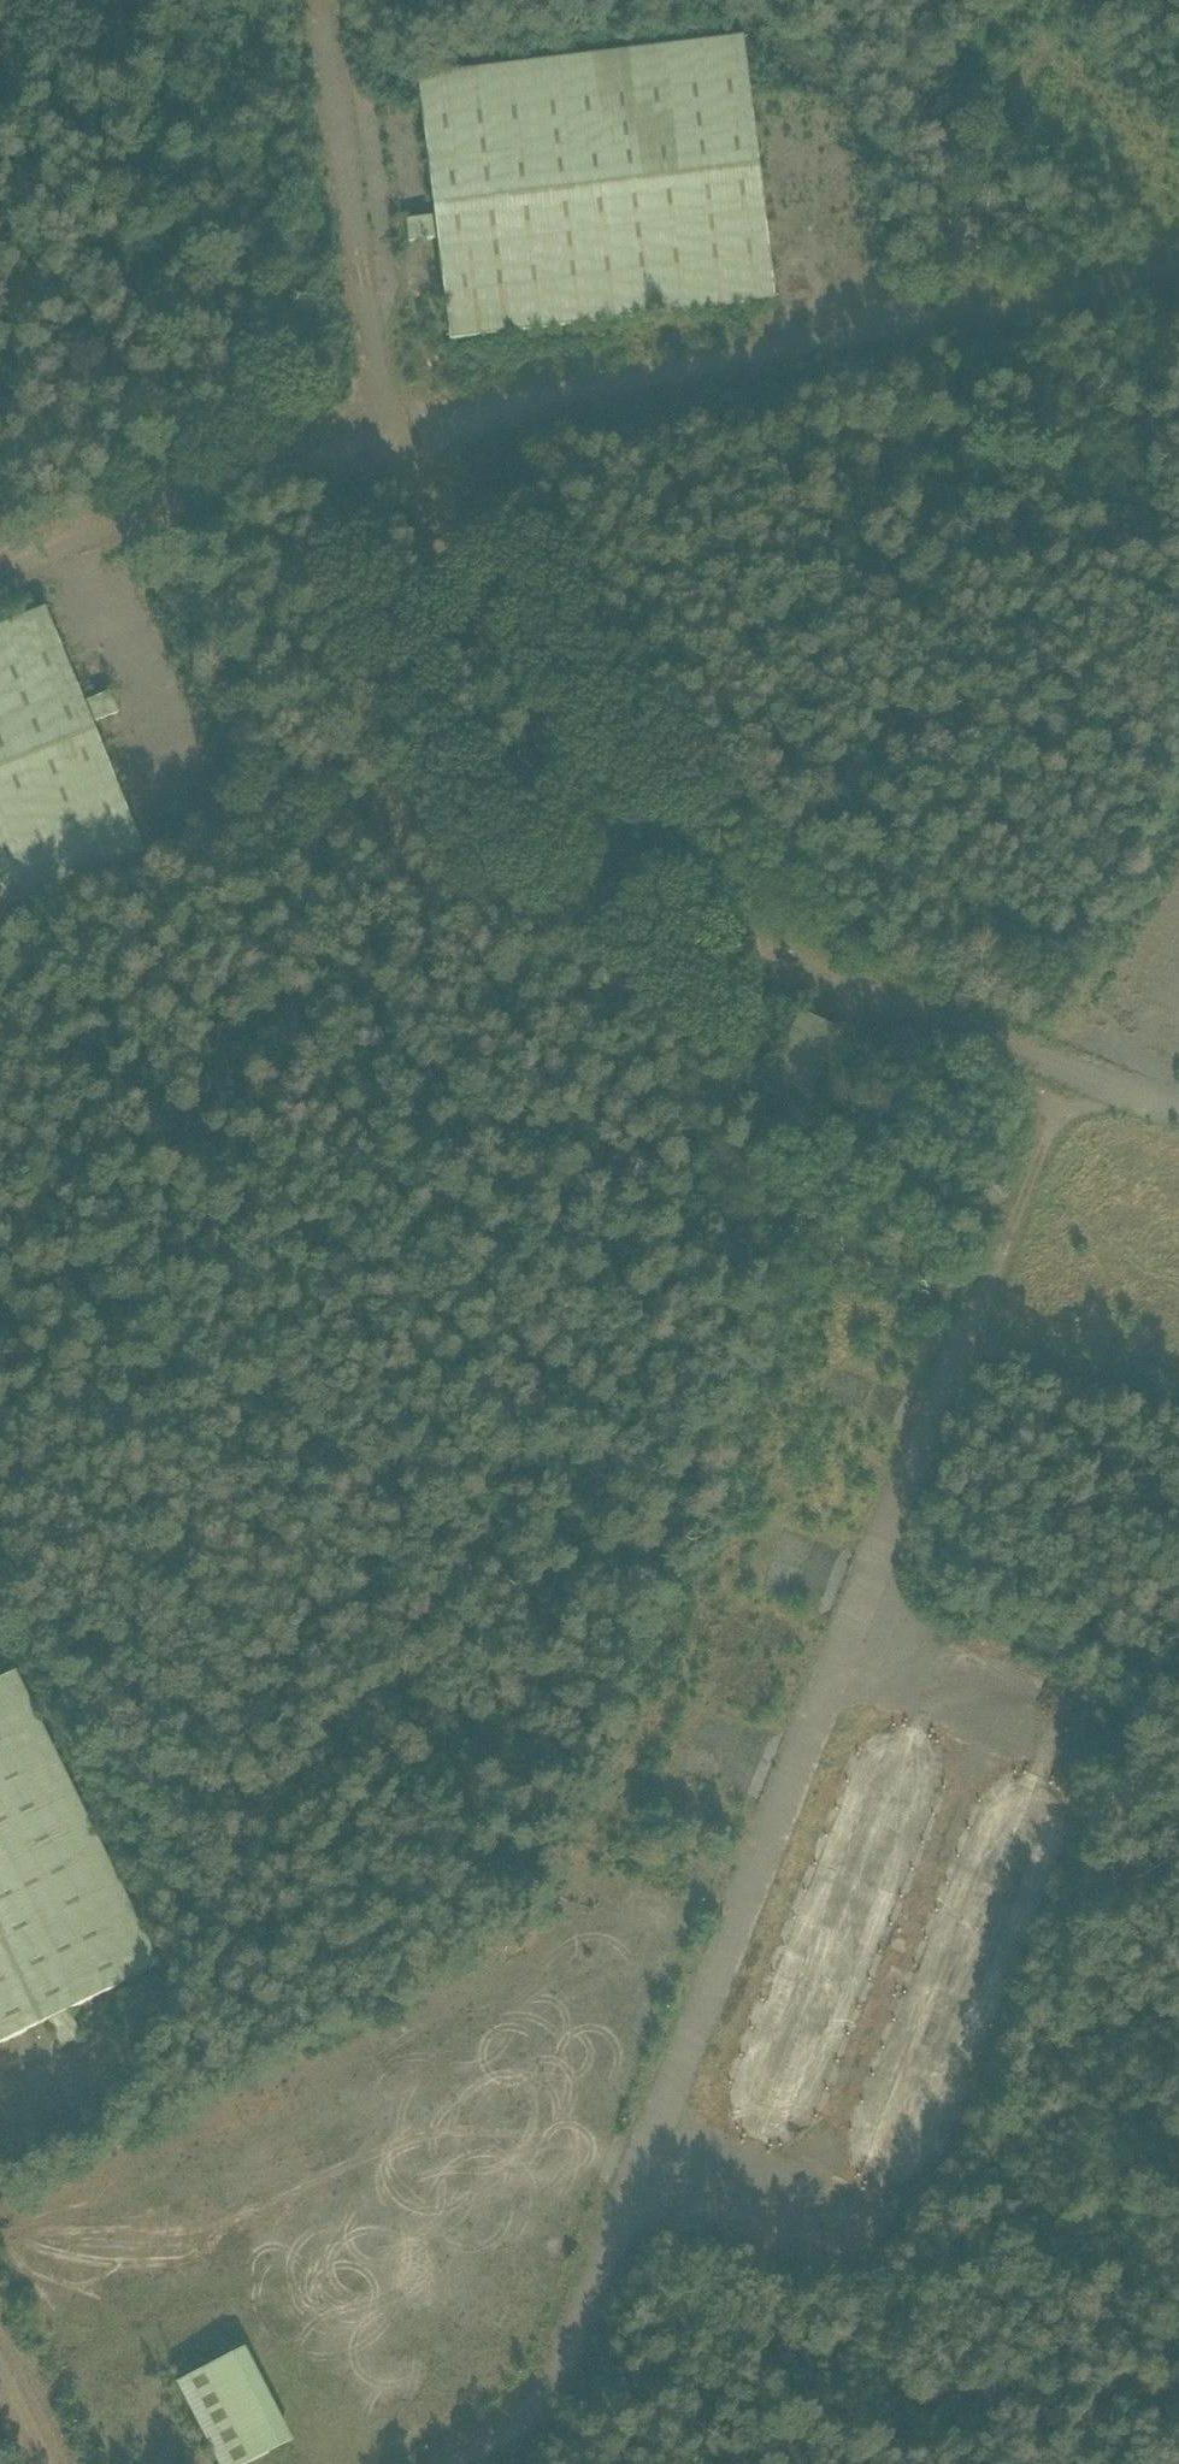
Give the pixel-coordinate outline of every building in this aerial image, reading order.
[(742,39),(417,79),(434,218),(405,222),(408,244),(437,241),(449,342),(774,302),(749,99),(742,39)] [(0,629),(0,914),(144,856),(91,726),(118,715),(110,694),(83,705),(45,611),(0,629)] [(840,1034),(799,1014),(762,1092),(802,1112),(840,1034)] [(0,1681),(0,2045),(48,2022),(61,2048),(81,2038),(68,2012),(124,1985),(159,1967),(15,1673),(0,1681)] [(176,2384),(218,2463),(249,2463),(278,2449),(231,2356),(176,2384)]
